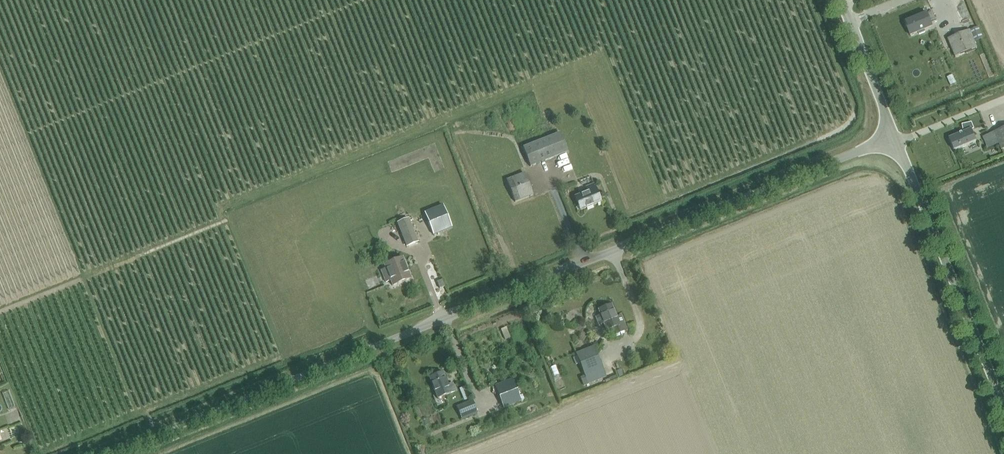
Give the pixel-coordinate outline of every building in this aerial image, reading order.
[(909,14),(911,19),(925,13),(923,8),(909,14)] [(930,22),(936,19),(933,12),(927,14),(905,23),(910,36),(932,27),(930,22)] [(955,57),(977,48),(970,31),(948,39),(955,57)] [(954,151),(977,142),(972,130),(974,129),(972,123),(962,125),(964,133),(949,139),(954,151)] [(999,144),(1002,150),(1003,149),(1003,128),(995,132),(999,144)] [(999,144),(995,132),(994,132),(983,137),(988,149),(999,144)] [(530,167),(567,152),(560,133),(523,148),(530,167)] [(515,202),(533,195),(524,173),(506,180),(515,202)] [(580,211),(601,202),(596,189),(594,184),(586,188),(588,192),(575,198),(580,211)] [(434,235),(451,228),(443,206),(425,213),(434,235)] [(418,242),(409,220),(398,224),(407,247),(418,242)] [(402,258),(384,265),(386,269),(381,271),(386,283),(390,281),(393,286),(411,279),(402,258)] [(603,323),(606,331),(611,329),(613,335),(627,330),(621,316),(616,317),(611,305),(598,310),(600,315),(595,317),(599,325),(603,323)] [(593,347),(576,354),(588,384),(606,377),(602,369),(593,347)] [(438,399),(455,391),(452,383),(447,385),(442,373),(429,378),(438,399)] [(503,408),(521,401),(512,379),(494,386),(503,408)] [(465,385),(459,387),(462,399),(468,397),(465,385)] [(457,408),(461,418),(476,412),(472,402),(457,408)]
